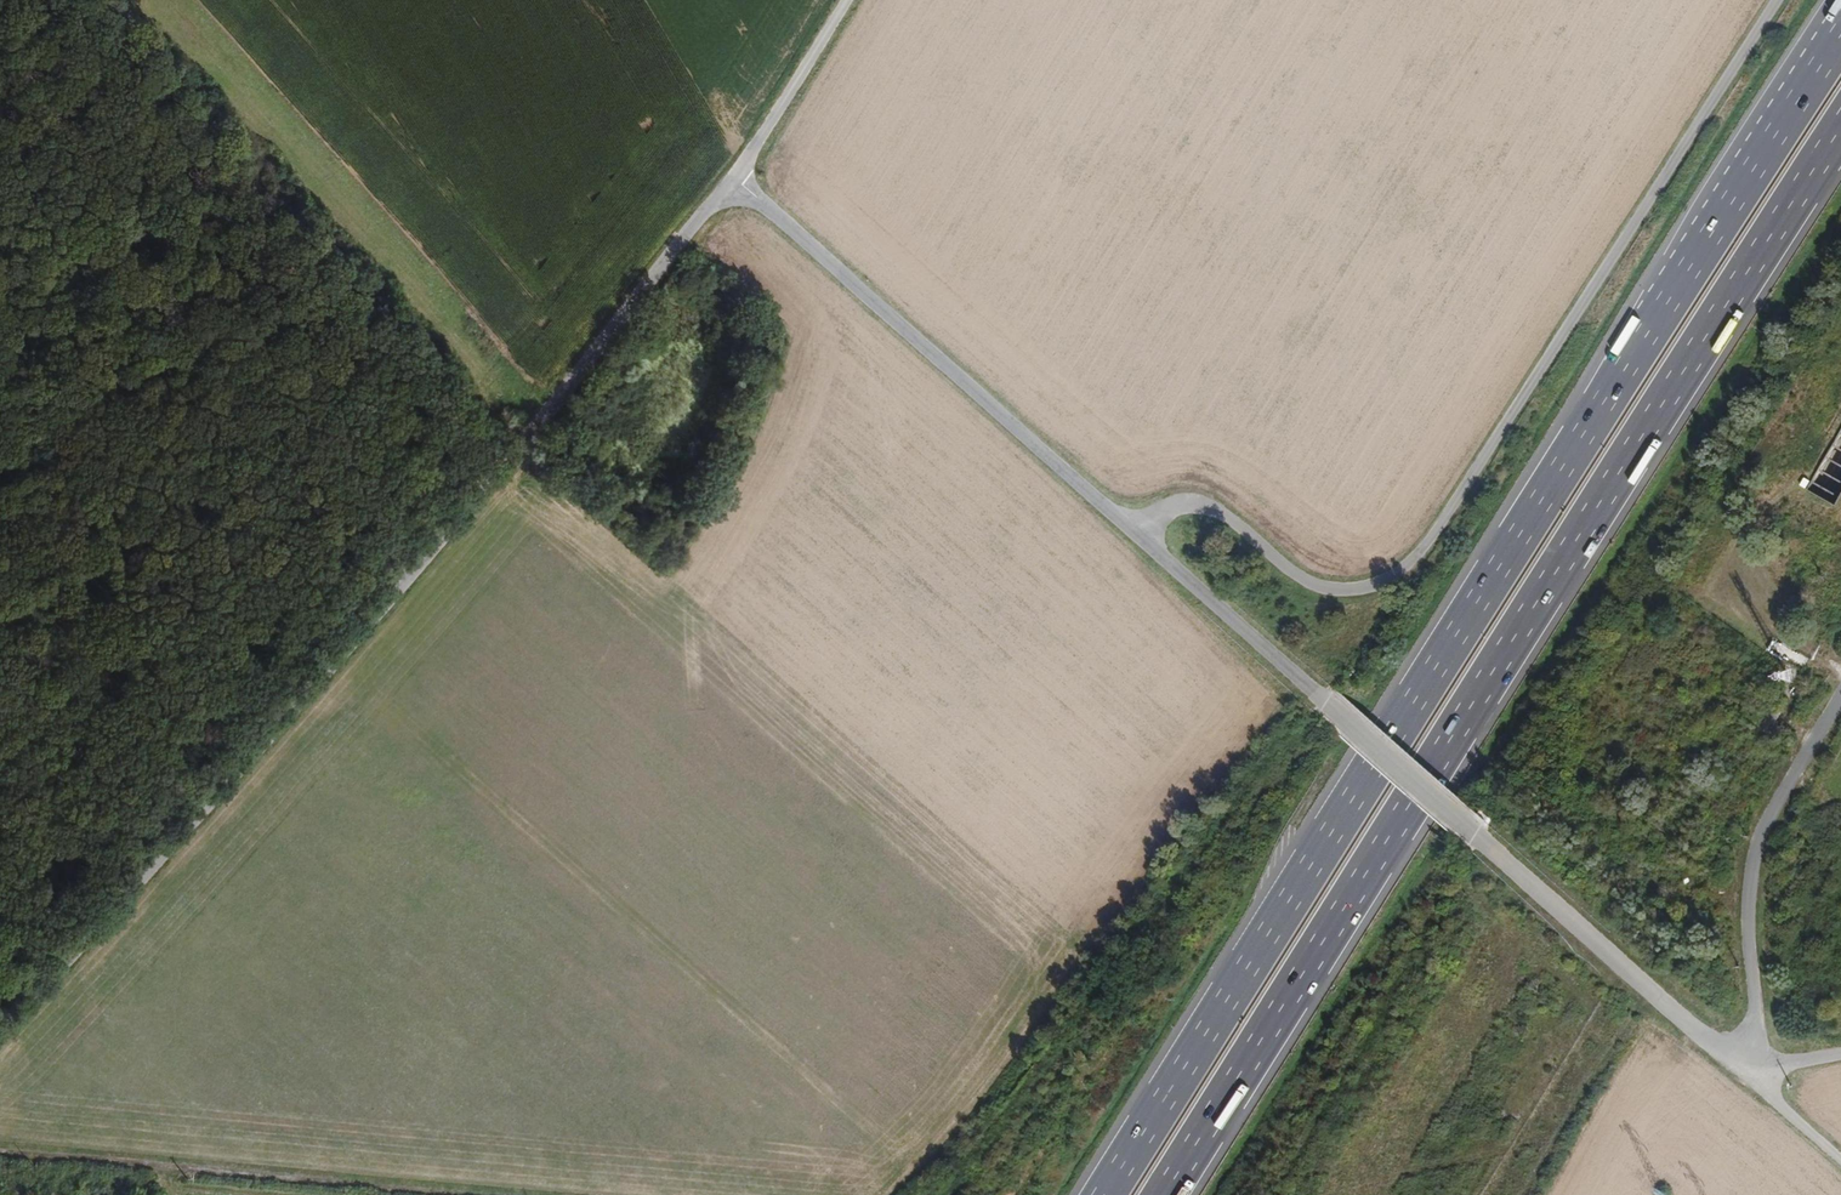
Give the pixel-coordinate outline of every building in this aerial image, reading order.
[(1811,658),(1774,638),(1766,653),(1800,671),(1804,673),(1811,658)] [(1796,692),(1774,680),(1769,690),(1790,701),(1796,692)]
